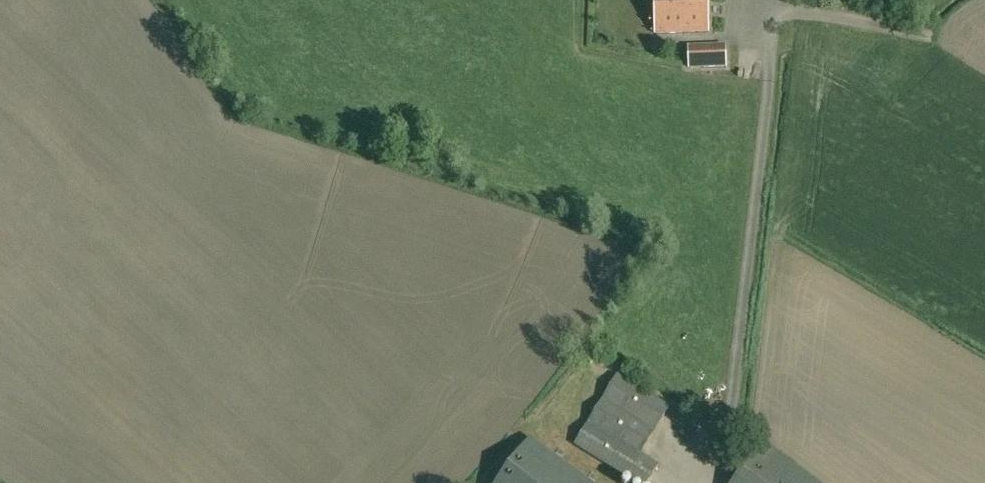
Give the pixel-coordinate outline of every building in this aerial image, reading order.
[(656,33),(708,32),(708,0),(655,0),(656,33)] [(725,44),(702,45),(703,69),(727,68),(725,44)] [(589,422),(641,452),(671,405),(619,373),(589,422)] [(589,422),(575,444),(637,482),(647,482),(660,463),(641,452),(589,422)] [(530,438),(497,482),(591,482),(530,438)] [(764,441),(734,482),(818,482),(764,441)]
